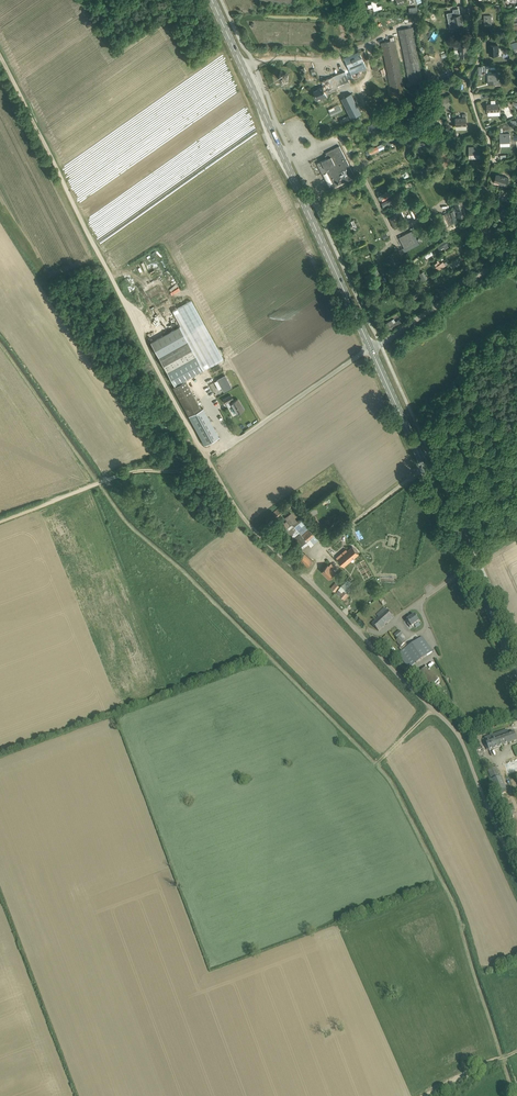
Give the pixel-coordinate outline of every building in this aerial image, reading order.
[(375,0),(371,1),(374,11),(383,9),(381,5),(378,7),(375,0)] [(462,14),(451,16),(453,27),(465,24),(462,14)] [(414,27),(399,30),(409,85),(423,81),(413,31),(415,31),(414,27)] [(381,42),(392,97),(405,94),(394,36),(391,37),(391,40),(381,42)] [(454,49),(459,49),(459,57),(469,57),(468,45),(459,46),(459,47),(454,47),(454,49)] [(363,59),(360,51),(359,51),(345,57),(350,70),(344,72),(348,82),(362,76),(359,70),(367,67),(363,59)] [(380,69),(378,63),(370,66),(372,72),(380,69)] [(288,75),(286,72),(282,72),(279,74),(279,78),(281,80),(285,81),(288,79),(288,75)] [(345,83),(348,82),(344,72),(333,77),(322,81),(324,85),(317,88),(318,89),(314,91),(314,92),(317,98),(319,98),(320,100),(326,97),(325,95),(326,95),(324,91),(336,86),(337,86),(338,87),(345,83)] [(498,74),(488,75),(488,82),(493,82),(493,84),(502,84),(501,78),(500,79),(500,74),(498,75),(498,74)] [(345,99),(353,119),(363,115),(355,94),(345,99)] [(451,103),(449,97),(440,101),(443,107),(451,103)] [(496,100),(496,103),(487,104),(488,111),(494,111),(494,113),(499,113),(499,111),(498,100),(496,100)] [(334,113),(336,117),(347,111),(345,108),(334,113)] [(456,117),(456,125),(467,125),(467,117),(466,117),(466,113),(463,113),(463,117),(456,117)] [(350,115),(343,118),(345,123),(352,120),(350,115)] [(368,126),(371,131),(379,127),(377,122),(368,126)] [(510,133),(500,133),(500,143),(510,142),(510,133)] [(386,142),(388,145),(399,140),(397,135),(394,136),(394,138),(386,142)] [(369,150),(371,154),(384,148),(382,144),(369,150)] [(322,161),(317,163),(322,172),(330,188),(330,189),(351,179),(352,178),(354,182),(357,180),(353,173),(340,145),(326,153),(327,154),(328,154),(329,157),(328,158),(322,161)] [(481,146),(470,146),(470,155),(481,154),(481,146)] [(453,161),(448,151),(441,155),(445,161),(441,163),(444,169),(448,167),(447,165),(453,161)] [(419,176),(420,177),(421,179),(433,174),(431,170),(419,176)] [(494,181),(495,182),(495,180),(500,181),(500,183),(507,185),(509,178),(496,174),(494,181)] [(378,197),(380,201),(392,194),(390,190),(378,197)] [(391,197),(382,202),(384,206),(393,201),(391,197)] [(462,200),(455,202),(458,214),(457,214),(458,218),(465,216),(464,213),(465,212),(462,200)] [(508,212),(509,210),(503,207),(500,214),(503,216),(501,220),(508,223),(509,218),(508,218),(510,213),(508,212)] [(393,217),(389,219),(393,228),(397,226),(393,217)] [(410,233),(400,238),(406,249),(416,244),(410,233)] [(445,250),(449,247),(447,245),(452,242),(449,238),(437,246),(440,250),(443,247),(445,250)] [(450,264),(452,268),(459,262),(457,259),(450,264)] [(438,271),(445,265),(444,263),(443,262),(435,267),(438,271)] [(390,271),(397,286),(401,285),(394,269),(390,271)] [(377,270),(365,276),(367,281),(379,275),(377,270)] [(419,289),(409,295),(412,299),(421,293),(419,289)] [(433,296),(435,300),(446,293),(444,289),(433,296)] [(186,290),(181,293),(189,309),(191,309),(192,312),(195,311),(197,315),(196,316),(199,321),(201,320),(186,290)] [(179,293),(171,297),(186,329),(194,325),(179,293)] [(389,330),(401,323),(399,319),(394,322),(392,320),(386,324),(389,330)] [(180,326),(151,342),(159,357),(167,371),(175,386),(204,369),(196,355),(188,341),(180,326)] [(209,373),(218,369),(200,329),(191,333),(209,373)] [(223,391),(231,387),(225,375),(217,380),(223,391)] [(185,380),(173,387),(189,416),(201,409),(185,380)] [(244,409),(238,398),(234,400),(231,395),(223,399),(225,403),(229,401),(236,413),(244,409)] [(201,409),(189,416),(205,444),(219,437),(203,408),(201,409)] [(286,511),(282,506),(274,512),(278,517),(278,518),(287,511),(286,511)] [(310,516),(318,511),(315,506),(308,511),(310,516)] [(291,524),(297,520),(292,512),(285,516),(291,524)] [(294,524),(295,525),(294,526),(303,534),(310,526),(300,518),(294,524)] [(290,533),(294,537),(298,532),(294,528),(290,533)] [(309,543),(311,546),(319,539),(310,529),(302,536),(305,540),(302,542),(305,546),(309,543)] [(338,557),(345,565),(359,553),(353,546),(348,550),(347,549),(338,557)] [(308,566),(312,562),(313,561),(305,553),(302,551),(298,555),(301,558),(300,559),(308,566)] [(330,578),(336,572),(333,568),(335,566),(332,563),(330,565),(329,564),(322,571),(330,578)] [(336,591),(339,587),(340,586),(335,582),(331,587),(336,591)] [(349,594),(346,592),(344,590),(340,587),(336,592),(339,595),(345,599),(349,594)] [(384,607),(377,614),(379,617),(372,623),(380,631),(394,618),(384,607)] [(408,624),(410,628),(420,621),(415,614),(407,620),(409,623),(408,624)] [(401,646),(406,642),(401,637),(403,635),(399,631),(395,635),(398,639),(396,641),(401,646)] [(422,636),(408,646),(406,644),(400,648),(402,651),(397,655),(401,661),(403,660),(409,668),(433,651),(422,636)] [(419,675),(423,678),(430,671),(426,668),(426,667),(419,674),(419,675)] [(489,751),(516,740),(516,739),(514,731),(508,734),(507,730),(485,738),(489,751)] [(506,776),(516,772),(516,758),(501,764),(506,776)] [(497,766),(493,768),(488,770),(497,792),(499,791),(500,794),(507,791),(506,789),(506,788),(497,766)]
